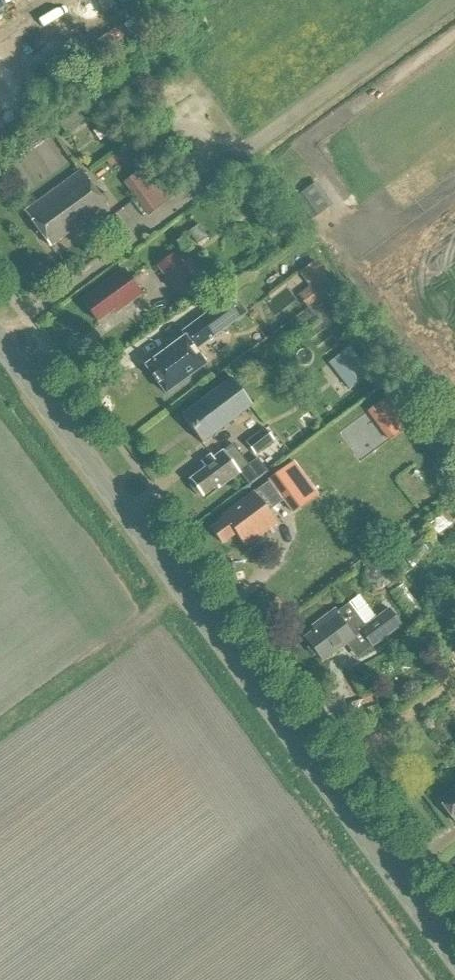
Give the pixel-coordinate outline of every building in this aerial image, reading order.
[(93,100),(61,123),(67,132),(99,109),(93,100)] [(6,166),(30,203),(74,174),(50,137),(6,166)] [(125,185),(148,216),(172,198),(149,167),(125,185)] [(83,175),(26,214),(51,249),(69,236),(72,240),(110,214),(83,175)] [(311,221),(333,206),(316,183),(295,198),(311,221)] [(154,264),(170,255),(165,248),(184,236),(175,222),(141,242),(154,264)] [(173,246),(181,257),(188,252),(179,241),(173,246)] [(157,269),(181,303),(209,284),(191,259),(182,266),(175,256),(157,269)] [(309,311),(336,291),(316,263),(300,274),(311,289),(299,297),(309,311)] [(123,270),(82,301),(97,322),(113,311),(115,313),(141,294),(123,270)] [(197,350),(235,323),(248,314),(233,295),(221,304),(223,306),(182,336),(184,340),(146,368),(166,395),(207,365),(197,350)] [(349,391),(365,379),(345,351),(329,363),(349,391)] [(232,381),(183,416),(203,444),(252,409),(232,381)] [(364,410),(381,401),(376,393),(360,402),(364,410)] [(398,415),(386,400),(368,413),(380,429),(398,415)] [(244,445),(254,458),(273,443),(264,430),(244,445)] [(191,482),(192,484),(190,489),(196,497),(201,496),(203,498),(217,487),(220,490),(240,474),(249,486),(268,473),(258,460),(249,466),(234,446),(214,462),(210,458),(201,465),(206,471),(191,482)] [(318,499),(295,464),(268,482),(292,517),(318,499)] [(210,530),(221,546),(235,536),(240,542),(244,539),(249,545),(275,526),(252,495),(221,518),(223,521),(210,530)] [(402,554),(410,565),(428,551),(420,540),(402,554)] [(387,571),(382,564),(373,562),(366,566),(363,577),(368,583),(377,586),(385,581),(387,571)] [(425,617),(402,585),(393,592),(416,624),(425,617)] [(371,649),(400,627),(388,611),(365,628),(348,606),(336,614),(334,612),(312,628),(315,631),(304,639),(308,645),(306,650),(313,658),(318,658),(322,663),(353,640),(353,639),(360,634),(371,649)] [(439,802),(454,823),(454,790),(439,802)]
